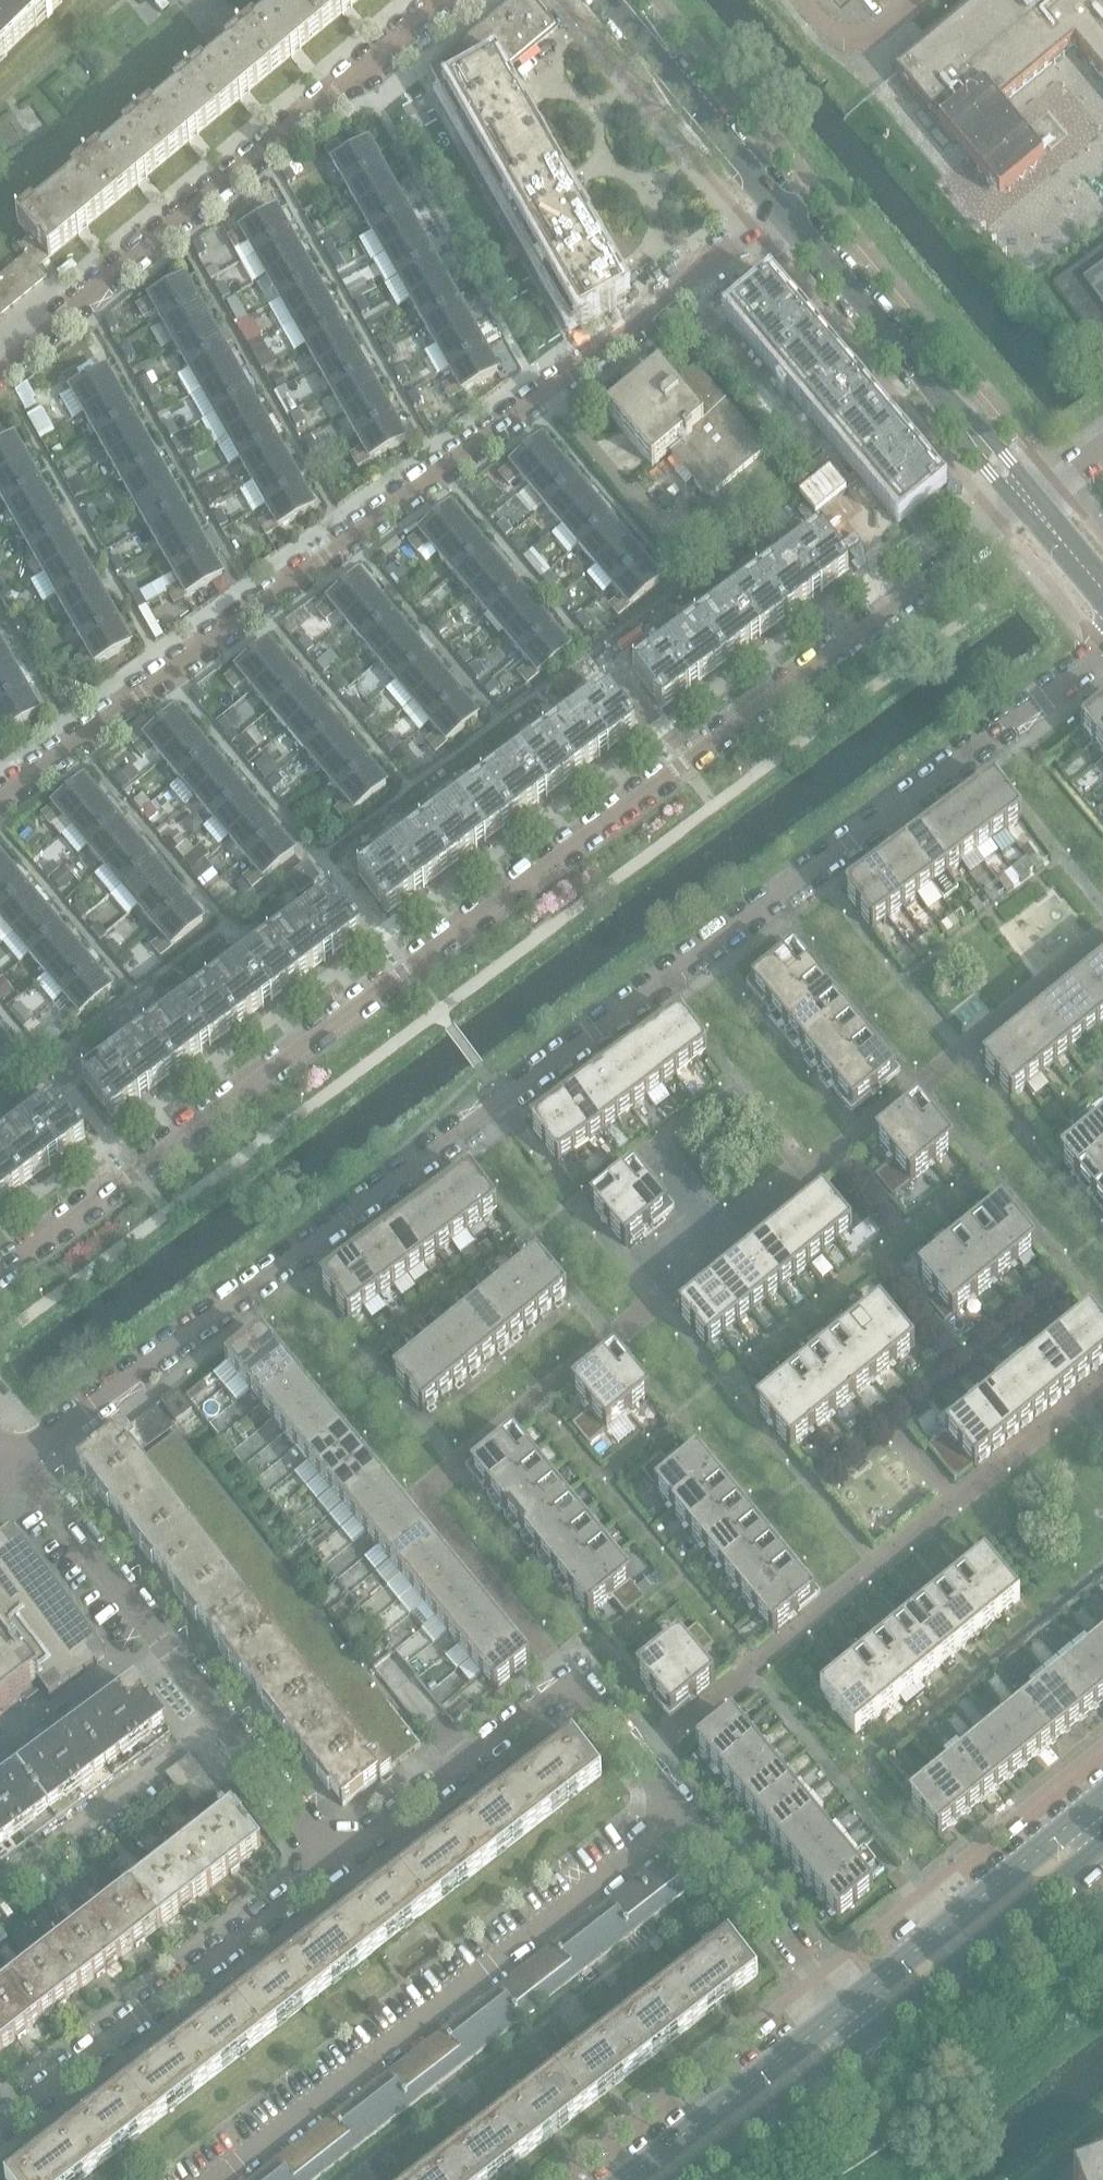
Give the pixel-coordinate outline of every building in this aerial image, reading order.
[(21,40),(46,16),(47,18),(50,15),(35,0),(0,0),(0,60),(21,40)] [(62,0),(35,0),(50,15),(53,13),(51,11),(62,0)] [(295,0),(290,0),(291,1),(281,10),(246,39),(242,35),(240,37),(270,74),(291,56),(292,57),(296,53),(301,49),(300,49),(301,48),(322,31),(295,0)] [(322,31),(342,14),(343,14),(353,7),(352,6),(359,0),(295,0),(322,31)] [(531,0),(516,0),(505,9),(510,15),(504,20),(515,33),(523,26),(533,39),(531,41),(535,46),(555,29),(531,0)] [(896,73),(1000,197),(1044,160),(999,106),(1074,44),(1102,78),(1102,0),(984,0),(896,73)] [(533,39),(523,26),(515,33),(504,20),(510,15),(505,9),(484,26),(515,63),(535,46),(531,41),(533,39)] [(484,26),(451,54),(452,55),(451,55),(470,79),(493,66),(499,76),(501,75),(515,63),(484,26)] [(270,74),(240,37),(237,40),(240,44),(195,82),(191,78),(188,80),(219,117),(239,100),(240,99),(241,100),(250,92),(249,92),(270,74)] [(470,79),(451,55),(452,55),(451,54),(430,71),(442,93),(470,79)] [(542,148),(501,75),(499,76),(493,66),(470,79),(442,93),(490,177),(542,148)] [(219,117),(188,80),(185,83),(189,87),(154,116),(143,125),(140,120),(137,123),(168,160),(188,142),(189,142),(189,143),(199,135),(198,134),(219,117)] [(168,160),(137,123),(134,125),(138,129),(92,167),(89,163),(86,166),(116,202),(137,185),(138,185),(147,178),(147,177),(168,160)] [(381,167),(377,160),(368,144),(345,157),(338,144),(326,151),(346,187),(381,167)] [(584,222),(563,184),(542,148),(490,177),(531,252),(584,222)] [(116,202),(86,166),(83,168),(86,172),(25,223),(22,220),(18,223),(30,237),(49,259),(78,234),(79,235),(83,231),(88,227),(87,226),(116,202)] [(394,190),(387,178),(381,167),(346,187),(359,210),(394,190)] [(407,213),(403,205),(394,190),(359,210),(372,233),(407,213)] [(307,216),(318,209),(315,205),(305,212),(307,216)] [(289,235),(285,228),(276,212),(229,238),(235,250),(248,243),(254,255),(289,235)] [(420,236),(413,223),(407,213),(372,233),(385,255),(420,236)] [(325,229),(320,221),(313,225),(318,233),(325,229)] [(624,293),(622,289),(584,222),(531,252),(572,324),(603,307),(604,309),(621,299),(620,297),(622,295),(622,294),(624,293)] [(302,258),(295,246),(289,235),(254,255),(267,277),(302,258)] [(433,258),(429,251),(420,236),(385,255),(398,278),(433,258)] [(49,259),(30,237),(18,246),(26,256),(38,268),(49,259)] [(329,240),(321,245),(328,258),(337,253),(329,240)] [(206,253),(200,241),(192,245),(199,257),(206,253)] [(1053,285),(1102,353),(1102,248),(1053,285)] [(344,266),(337,253),(328,258),(330,261),(335,270),(344,266)] [(46,278),(38,268),(26,256),(16,265),(33,287),(34,288),(35,288),(34,287),(45,278),(45,279),(46,278)] [(315,281),(311,273),(302,258),(267,277),(280,301),(315,281)] [(446,281),(439,269),(433,258),(398,278),(411,301),(446,281)] [(33,287),(16,265),(5,274),(23,296),(33,287)] [(0,278),(0,291),(12,305),(23,297),(24,297),(23,296),(5,274),(0,278)] [(198,304),(194,296),(185,280),(137,307),(144,318),(156,311),(163,324),(198,304)] [(328,304),(321,291),(315,281),(280,301),(293,324),(328,304)] [(459,304),(454,297),(446,281),(411,301),(424,324),(459,304)] [(356,300),(376,290),(372,282),(352,292),(356,300)] [(230,295),(224,283),(216,287),(223,300),(230,295)] [(825,353),(814,341),(804,328),(806,326),(799,317),(796,319),(768,286),(766,288),(765,287),(760,290),(761,291),(732,316),(735,320),(737,318),(788,379),(786,381),(788,384),(825,353)] [(12,305),(0,291),(0,313),(1,314),(12,306),(13,306),(12,305)] [(369,310),(362,297),(353,302),(355,306),(360,315),(369,310)] [(247,318),(236,298),(227,303),(237,323),(247,318)] [(211,327),(204,314),(198,304),(163,324),(176,347),(211,327)] [(341,327),(328,304),(293,324),(306,346),(341,327)] [(471,327),(464,315),(459,304),(424,324),(437,347),(471,327)] [(112,315),(103,319),(110,331),(118,327),(112,315)] [(223,349),(219,342),(211,327),(176,347),(189,369),(223,349)] [(264,338),(258,327),(245,335),(251,345),(264,338)] [(354,350),(347,337),(341,327),(306,346),(319,369),(354,350)] [(484,350),(480,342),(471,327),(437,347),(449,369),(484,350)] [(393,339),(388,332),(377,338),(382,346),(393,339)] [(401,352),(395,342),(384,348),(390,359),(401,352)] [(135,357),(128,344),(120,348),(127,361),(135,357)] [(236,372),(230,360),(223,349),(189,369),(201,392),(236,372)] [(367,373),(354,350),(319,369),(332,392),(367,373)] [(450,399),(497,373),(484,350),(449,369),(456,381),(443,388),(450,399)] [(276,360),(271,353),(267,351),(259,356),(265,366),(276,360)] [(880,420),(870,407),(860,395),(862,393),(861,392),(854,384),(852,386),(825,353),(788,384),(790,387),(793,385),(834,435),(844,446),(842,448),(844,451),(880,420)] [(412,378),(406,366),(396,371),(403,383),(412,378)] [(119,394),(112,382),(106,371),(94,377),(89,367),(76,373),(75,372),(64,378),(84,413),(119,394)] [(641,384),(607,413),(652,467),(669,453),(708,499),(766,451),(696,368),(674,387),(659,369),(657,370),(641,384)] [(249,395),(245,387),(236,372),(201,392),(214,415),(249,395)] [(379,395),(367,373),(332,392),(345,416),(379,395)] [(282,374),(272,379),(278,390),(288,384),(282,374)] [(147,376),(138,380),(145,393),(147,392),(154,389),(147,376)] [(35,406),(24,385),(16,391),(27,410),(35,406)] [(167,400),(159,386),(147,393),(155,407),(167,400)] [(422,403),(415,390),(405,395),(407,399),(413,408),(422,403)] [(132,417),(128,410),(119,394),(84,413),(97,437),(132,417)] [(262,418),(255,405),(249,395),(214,415),(227,438),(262,418)] [(392,418),(388,411),(379,395),(345,416),(357,438),(392,418)] [(300,410),(293,398),(283,404),(290,415),(300,410)] [(42,408),(27,416),(40,440),(55,432),(54,430),(42,408)] [(306,422),(300,410),(290,415),(296,427),(306,422)] [(145,441),(138,428),(132,417),(97,437),(110,460),(145,441)] [(184,432),(177,417),(165,424),(163,425),(171,439),(184,432)] [(275,440),(262,418),(227,438),(240,460),(275,440)] [(358,468),(405,441),(392,418),(357,438),(364,449),(351,456),(358,468)] [(937,488),(926,474),(916,462),(918,460),(911,452),(910,451),(908,453),(880,420),(844,451),(846,454),(848,452),(891,502),(900,513),(898,514),(900,517),(901,518),(930,493),(931,494),(935,491),(935,490),(937,488)] [(192,441),(187,432),(176,438),(181,447),(192,441)] [(317,449),(310,436),(302,440),(309,453),(317,449)] [(21,451),(14,439),(0,447),(0,478),(27,463),(21,451)] [(288,463),(285,459),(275,440),(240,460),(253,483),(288,463)] [(529,487),(559,460),(542,440),(500,475),(509,485),(520,476),(529,487)] [(157,463),(153,455),(145,441),(110,460),(122,482),(157,463)] [(65,454),(60,446),(51,451),(56,460),(65,454)] [(200,470),(193,458),(185,463),(192,475),(200,470)] [(545,506),(576,480),(559,460),(529,487),(545,506)] [(36,478),(27,463),(0,478),(0,496),(5,506),(40,486),(36,478)] [(170,485),(164,474),(157,463),(122,482),(135,505),(170,485)] [(301,486),(296,478),(288,463),(253,483),(265,505),(301,486)] [(78,476),(74,468),(64,474),(68,482),(78,476)] [(88,490),(80,477),(68,484),(75,497),(88,490)] [(562,527),(593,501),(576,480),(545,506),(562,527)] [(184,509),(179,501),(170,485),(135,505),(148,528),(184,509)] [(53,508),(46,497),(40,486),(5,506),(18,527),(53,508)] [(266,536),(314,509),(301,486),(265,505),(272,517),(260,524),(266,536)] [(217,502),(211,490),(203,494),(209,507),(217,502)] [(489,502),(480,491),(472,497),(482,508),(489,502)] [(579,547),(610,521),(593,501),(562,527),(579,547)] [(507,538),(521,526),(505,506),(491,518),(507,538)] [(66,531),(53,508),(18,527),(31,551),(66,531)] [(437,554),(468,528),(451,508),(409,543),(418,553),(429,544),(437,554)] [(85,513),(92,526),(100,521),(93,509),(85,513)] [(196,531),(189,519),(184,509),(148,528),(161,551),(196,531)] [(228,524),(221,511),(214,515),(221,527),(228,524)] [(596,567),(627,541),(610,521),(579,547),(596,567)] [(453,574),(485,548),(468,528),(437,554),(453,574)] [(78,553),(72,542),(66,531),(31,551),(43,573),(78,553)] [(209,554),(205,547),(196,531),(161,551),(174,573),(209,554)] [(822,590),(849,571),(846,568),(848,567),(844,563),(843,563),(820,532),(816,535),(818,537),(807,545),(762,579),(761,576),(758,579),(786,617),(812,598),(813,598),(822,591),(822,590)] [(526,546),(517,536),(511,541),(520,551),(526,546)] [(613,587),(643,561),(627,541),(596,567),(613,587)] [(471,594),(502,568),(485,548),(453,574),(471,594)] [(550,571),(533,550),(524,558),(532,567),(541,578),(548,572),(550,571)] [(91,577),(87,569),(78,553),(43,573),(56,596),(91,577)] [(175,604),(222,577),(209,554),(174,573),(180,586),(168,593),(175,604)] [(118,557),(110,561),(117,573),(125,569),(118,557)] [(619,617),(660,581),(643,561),(613,587),(621,597),(610,607),(619,617)] [(400,584),(410,574),(404,567),(393,576),(400,584)] [(488,615),(518,589),(502,568),(471,594),(488,615)] [(561,578),(554,571),(547,578),(553,585),(561,578)] [(345,622),(376,596),(359,576),(317,611),(326,621),(337,612),(345,622)] [(104,599),(98,587),(91,577),(56,596),(69,619),(104,599)] [(760,636),(786,617),(758,579),(755,581),(756,583),(745,591),(701,624),(699,622),(696,624),(725,663),(750,644),(751,644),(761,637),(760,636)] [(1,580),(0,580),(0,597),(8,593),(1,580)] [(131,597),(139,593),(132,580),(124,585),(131,597)] [(505,635),(535,609),(518,589),(488,615),(505,635)] [(578,599),(571,591),(564,597),(571,605),(578,599)] [(147,605),(139,593),(131,597),(138,610),(147,605)] [(18,610),(9,594),(2,598),(11,614),(18,610)] [(362,642),(393,616),(376,596),(345,622),(362,642)] [(117,623),(113,615),(104,599),(69,619),(82,642),(117,623)] [(617,617),(609,608),(603,613),(611,622),(617,617)] [(439,621),(429,609),(422,614),(432,626),(439,621)] [(522,655),(552,629),(535,609),(505,635),(522,655)] [(379,663),(410,637),(393,616),(362,642),(379,663)] [(440,630),(447,624),(442,619),(436,625),(440,630)] [(83,672),(130,646),(117,623),(82,642),(89,654),(76,661),(83,672)] [(699,682),(725,663),(696,624),(693,627),(695,629),(684,637),(639,670),(638,668),(634,671),(657,702),(656,703),(659,707),(660,706),(662,709),(689,690),(689,689),(690,690),(694,686),(699,683),(699,682)] [(527,684),(569,649),(552,629),(522,655),(530,665),(519,674),(527,684)] [(396,682),(427,657),(410,637),(379,663),(396,682)] [(307,654),(316,646),(311,640),(306,639),(299,645),(307,654)] [(254,691),(285,665),(267,644),(226,679),(234,689),(245,680),(254,691)] [(6,655),(0,645),(0,675),(13,668),(6,655)] [(339,662),(325,646),(312,658),(325,674),(339,662)] [(50,661),(46,655),(37,660),(41,667),(50,661)] [(413,703),(444,677),(427,657),(396,682),(413,703)] [(82,673),(77,664),(69,668),(74,677),(82,673)] [(476,664),(469,670),(476,679),(483,673),(476,664)] [(270,710),(301,685),(285,665),(254,691),(270,710)] [(21,683),(13,668),(0,675),(0,705),(25,690),(21,683)] [(337,676),(330,682),(339,693),(346,687),(337,676)] [(430,724),(461,697),(444,677),(413,703),(430,724)] [(287,731),(318,705),(301,685),(270,710),(287,731)] [(512,705),(530,691),(525,686),(508,698),(501,701),(503,708),(512,705)] [(197,687),(189,694),(199,705),(206,698),(197,687)] [(39,714),(25,690),(0,705),(0,735),(39,714)] [(609,749),(635,730),(633,727),(634,726),(631,721),(630,722),(607,691),(603,694),(604,696),(549,738),(547,735),(544,738),(572,776),(599,757),(604,754),(609,750),(608,749),(609,749)] [(354,701),(347,693),(342,697),(349,705),(354,701)] [(430,757),(478,717),(461,697),(430,724),(438,733),(422,747),(430,757)] [(304,750),(335,725),(318,705),(287,731),(304,750)] [(365,724),(377,714),(370,706),(358,716),(365,724)] [(1102,736),(1102,709),(1081,728),(1094,744),(1102,736)] [(162,759),(193,733),(181,718),(176,712),(134,747),(143,758),(153,748),(162,759)] [(233,729),(224,719),(217,724),(226,735),(233,729)] [(321,771),(352,745),(335,725),(304,750),(321,771)] [(400,741),(392,731),(383,739),(391,748),(400,741)] [(179,779),(210,753),(193,733),(162,759),(179,779)] [(257,748),(246,735),(235,744),(247,757),(257,748)] [(1094,744),(1102,754),(1102,736),(1094,744)] [(547,795),(572,776),(544,738),(541,740),(543,742),(498,775),(487,783),(486,781),(482,784),(510,822),(537,802),(538,803),(542,800),(547,796),(547,795)] [(338,791),(369,765),(352,745),(321,771),(338,791)] [(404,746),(392,756),(402,769),(404,771),(408,768),(410,770),(406,774),(411,780),(424,771),(404,746)] [(1047,768),(1064,754),(1058,748),(1042,762),(1047,768)] [(195,799),(227,773),(210,753),(179,779),(195,799)] [(273,776),(264,763),(261,766),(261,775),(266,782),(273,776)] [(344,821),(386,786),(369,765),(338,791),(347,801),(336,811),(344,821)] [(121,773),(114,780),(124,791),(131,785),(121,773)] [(213,820),(244,794),(227,773),(195,799),(213,820)] [(276,788),(286,779),(281,773),(270,781),(276,788)] [(71,827),(102,801),(84,781),(42,815),(51,826),(62,817),(71,827)] [(1022,819),(994,782),(978,794),(1006,831),(1022,819)] [(486,840),(510,822),(482,784),(480,785),(481,788),(470,796),(437,821),(426,829),(424,827),(421,830),(449,868),(476,848),(476,849),(486,842),(485,841),(486,840)] [(151,803),(142,793),(133,801),(142,811),(151,803)] [(229,839),(260,813),(244,794),(213,820),(229,839)] [(1006,831),(978,794),(964,805),(991,842),(1006,831)] [(168,805),(161,796),(155,802),(161,810),(168,805)] [(88,848),(118,821),(102,801),(71,827),(88,848)] [(158,813),(151,804),(150,804),(142,811),(141,812),(149,821),(158,813)] [(991,842),(964,805),(949,816),(977,853),(991,842)] [(245,859),(276,833),(260,813),(229,839),(245,859)] [(977,853),(949,816),(934,826),(962,864),(977,853)] [(104,867),(135,841),(118,821),(88,848),(104,867)] [(962,864),(934,826),(920,837),(947,875),(962,864)] [(424,887),(449,868),(421,830),(418,831),(420,834),(375,867),(364,875),(363,873),(359,876),(382,906),(381,907),(384,912),(385,911),(387,914),(414,894),(415,895),(424,888),(424,887)] [(252,889),(294,854),(276,833),(245,859),(255,870),(244,879),(252,889)] [(183,843),(174,834),(167,840),(176,849),(183,843)] [(947,875),(920,837),(905,848),(932,885),(947,875)] [(122,888),(152,862),(135,841),(104,867),(122,888)] [(192,870),(210,855),(201,845),(183,860),(192,870)] [(1043,866),(1035,856),(1028,847),(1021,851),(1036,871),(1043,866)] [(932,885),(905,848),(890,859),(918,896),(932,885)] [(11,870),(0,858),(0,879),(11,870)] [(918,896),(890,859),(875,870),(903,907),(918,896)] [(200,880),(213,869),(206,861),(193,872),(200,880)] [(48,879),(59,870),(53,862),(42,872),(48,879)] [(138,908),(169,882),(152,862),(122,888),(138,908)] [(320,881),(309,865),(288,880),(300,896),(320,881)] [(1028,877),(1021,867),(1014,872),(1021,882),(1028,877)] [(72,880),(63,869),(52,879),(61,890),(72,880)] [(27,890),(11,870),(0,879),(0,913),(27,890)] [(903,907),(875,870),(861,881),(888,918),(903,907)] [(1013,888),(1006,878),(999,883),(1006,893),(1013,888)] [(888,918),(861,881),(845,893),(872,930),(888,918)] [(154,927),(185,901),(169,882),(138,908),(154,927)] [(999,899),(991,889),(984,894),(992,904),(999,899)] [(43,910),(27,890),(0,913),(0,920),(12,935),(43,910)] [(334,953),(360,934),(358,931),(359,930),(356,926),(355,927),(332,896),(328,899),(329,901),(274,942),(272,940),(269,942),(298,980),(324,961),(324,962),(329,959),(334,955),(333,954),(334,953)] [(984,910),(977,900),(970,904),(977,915),(984,910)] [(161,957),(203,922),(185,901),(154,927),(163,938),(152,947),(161,957)] [(80,902),(73,908),(83,920),(90,914),(80,902)] [(30,956),(61,930),(43,910),(12,935),(30,956)] [(969,921),(962,910),(955,915),(963,926),(969,921)] [(955,932),(947,921),(940,926),(948,937),(955,932)] [(98,924),(91,929),(100,940),(107,934),(98,924)] [(46,975),(77,950),(61,930),(30,956),(46,975)] [(940,943),(932,932),(926,937),(933,947),(940,943)] [(112,941),(106,947),(114,958),(121,952),(112,941)] [(272,1000),(298,980),(269,942),(266,944),(268,947),(223,980),(213,988),(211,985),(208,988),(236,1026),(262,1007),(263,1008),(267,1004),(272,1000)] [(925,953),(918,943),(911,948),(918,958),(925,953)] [(63,996),(94,970),(77,950),(46,975),(63,996)] [(126,966),(136,957),(131,951),(121,961),(126,966)] [(812,974),(794,952),(773,970),(790,991),(812,974)] [(911,964),(903,954),(896,959),(904,969),(911,964)] [(1097,969),(1083,981),(1102,1006),(1102,977),(1097,969)] [(69,1025),(111,990),(94,970),(63,996),(72,1006),(61,1015),(69,1025)] [(790,991),(773,970),(751,987),(769,1009),(790,991)] [(828,994),(812,974),(790,991),(807,1012),(828,994)] [(4,979),(0,983),(0,993),(5,999),(14,991),(4,979)] [(1083,981),(1069,993),(1098,1029),(1102,1024),(1102,1006),(1083,981)] [(210,1045),(236,1026),(208,988),(205,990),(206,992),(151,1034),(149,1031),(146,1033),(175,1072),(200,1053),(201,1053),(211,1046),(210,1045)] [(807,1012),(790,991),(769,1009),(786,1029),(807,1012)] [(1098,1029),(1069,993),(1055,1004),(1083,1040),(1098,1029)] [(845,1014),(828,994),(807,1012),(823,1032),(845,1014)] [(35,1019),(44,1011),(37,1003),(27,1011),(20,1003),(12,1010),(26,1026),(34,1019),(35,1019)] [(1083,1040),(1055,1004),(1040,1016),(1069,1052),(1083,1040)] [(823,1032),(807,1012),(786,1029),(802,1049),(823,1032)] [(861,1035),(845,1014),(823,1032),(840,1052),(861,1035)] [(708,1053),(680,1016),(665,1027),(692,1064),(708,1053)] [(1069,1052),(1040,1016),(1026,1027),(1055,1063),(1069,1052)] [(692,1064),(665,1027),(650,1038),(678,1075),(692,1064)] [(1055,1063),(1026,1027),(1012,1039),(1041,1075),(1055,1063)] [(840,1052),(823,1032),(802,1049),(819,1069),(840,1052)] [(149,1091),(175,1072),(146,1033),(143,1036),(145,1038),(100,1071),(89,1079),(88,1077),(84,1080),(107,1111),(106,1112),(109,1116),(110,1115),(112,1118),(139,1099),(139,1098),(140,1099),(149,1092),(149,1091)] [(49,1040),(43,1034),(36,1040),(42,1046),(49,1040)] [(878,1055),(861,1035),(840,1052),(857,1072),(878,1055)] [(19,1058),(2,1038),(0,1039),(0,1074),(19,1058)] [(678,1075),(650,1038),(635,1049),(663,1086),(678,1075)] [(1041,1075),(1012,1039),(998,1051),(1027,1087),(1041,1075)] [(663,1086),(635,1049),(620,1060),(648,1098),(663,1086)] [(1027,1087),(998,1051),(982,1063),(1012,1099),(1027,1087)] [(857,1072),(840,1052),(819,1069),(835,1090),(857,1072)] [(895,1076),(878,1055),(857,1072),(874,1094),(895,1076)] [(648,1098),(620,1060),(605,1072),(633,1109),(648,1098)] [(724,1078),(712,1060),(705,1065),(718,1082),(724,1078)] [(633,1109),(605,1072),(590,1083),(618,1120),(633,1109)] [(874,1094),(857,1072),(835,1090),(853,1111),(874,1094)] [(618,1120),(590,1083),(575,1094),(603,1131),(618,1120)] [(603,1131),(575,1094),(560,1105),(588,1142),(603,1131)] [(85,1139),(83,1136),(84,1135),(81,1130),(80,1131),(57,1100),(53,1103),(55,1105),(44,1113),(10,1138),(0,1146),(0,1154),(23,1185),(49,1166),(54,1163),(59,1159),(58,1158),(59,1158),(85,1139)] [(936,1125),(918,1104),(897,1121),(915,1143),(936,1125)] [(588,1142),(560,1105),(545,1116),(573,1153),(588,1142)] [(1091,1109),(1074,1123),(1085,1136),(1081,1140),(1099,1161),(1102,1157),(1102,1123),(1091,1109)] [(573,1153),(545,1116),(530,1127),(558,1164),(573,1153)] [(915,1143),(897,1121),(875,1139),(894,1162),(915,1143)] [(954,1147),(936,1125),(915,1143),(932,1165),(954,1147)] [(1099,1161),(1081,1140),(1060,1157),(1078,1179),(1099,1161)] [(932,1165),(915,1143),(894,1162),(910,1182),(911,1182),(932,1165)] [(23,1185),(0,1154),(0,1202),(23,1185)] [(1099,1161),(1078,1179),(1095,1201),(1102,1194),(1102,1167),(1099,1161)] [(894,1162),(876,1176),(892,1196),(910,1182),(894,1162)] [(651,1190),(633,1168),(611,1186),(629,1208),(651,1190)] [(498,1209),(470,1172),(454,1184),(482,1221),(498,1209)] [(482,1221),(454,1184),(439,1195),(467,1232),(482,1221)] [(629,1208),(611,1186),(590,1204),(608,1225),(629,1208)] [(669,1212),(651,1190),(629,1208),(647,1229),(669,1212)] [(852,1230),(823,1194),(807,1207),(837,1242),(852,1230)] [(467,1232),(439,1195),(425,1206),(452,1243),(467,1232)] [(1019,1227),(1001,1205),(980,1223),(998,1244),(1019,1227)] [(452,1243),(425,1206),(410,1217),(437,1254),(452,1243)] [(837,1242),(807,1207),(793,1218),(823,1254),(837,1242)] [(647,1229),(629,1208),(608,1225),(625,1247),(647,1229)] [(437,1254),(410,1217),(395,1228),(423,1265),(437,1254)] [(823,1254),(793,1218),(779,1230),(808,1266),(823,1254)] [(998,1244),(980,1223),(960,1240),(977,1261),(998,1244)] [(1036,1248),(1019,1227),(998,1244),(1015,1266),(1036,1248)] [(423,1265),(395,1228),(380,1239),(408,1276),(423,1265)] [(808,1266),(779,1230),(765,1241),(794,1277),(808,1266)] [(505,1241),(499,1234),(494,1238),(499,1245),(505,1241)] [(408,1276),(380,1239),(366,1250),(393,1287),(408,1276)] [(526,1248),(520,1240),(515,1245),(521,1252),(526,1248)] [(977,1261),(960,1240),(939,1256),(957,1278),(977,1261)] [(794,1277),(765,1241),(751,1253),(780,1289),(794,1277)] [(490,1252),(484,1244),(479,1248),(485,1256),(490,1252)] [(1015,1266),(998,1244),(977,1261),(995,1282),(1015,1266)] [(393,1287),(366,1250),(351,1261),(379,1298),(393,1287)] [(512,1259),(506,1251),(501,1256),(507,1263),(512,1259)] [(780,1289),(751,1253),(737,1265),(766,1300),(780,1289)] [(475,1263),(469,1256),(464,1259),(470,1267),(475,1263)] [(957,1278),(939,1256),(918,1274),(936,1296),(957,1278)] [(567,1294),(538,1258),(522,1271),(552,1307),(567,1294)] [(379,1298),(351,1261),(336,1272),(364,1309),(379,1298)] [(995,1282),(977,1261),(957,1278),(974,1299),(995,1282)] [(498,1271),(492,1263),(487,1267),(493,1275),(498,1271)] [(766,1300),(737,1265),(723,1276),(752,1312),(766,1300)] [(461,1274),(455,1266),(450,1270),(455,1278),(461,1274)] [(552,1307),(522,1271),(508,1283),(537,1319),(552,1307)] [(364,1309),(336,1272),(320,1284),(348,1321),(364,1309)] [(484,1282),(478,1275),(473,1279),(479,1286),(484,1282)] [(752,1312),(723,1276),(708,1288),(738,1323),(752,1312)] [(446,1285),(440,1277),(435,1281),(441,1289),(446,1285)] [(974,1299),(957,1278),(936,1296),(952,1316),(953,1316),(974,1299)] [(508,1283),(494,1294),(523,1330),(537,1319),(508,1283)] [(470,1294),(464,1286),(459,1290),(465,1298),(470,1294)] [(431,1296),(425,1288),(420,1292),(426,1300),(431,1296)] [(738,1323),(708,1288),(694,1299),(724,1335),(738,1323)] [(523,1330),(494,1294),(480,1306),(509,1342),(523,1330)] [(936,1296),(928,1302),(945,1322),(952,1316),(936,1296)] [(456,1305),(450,1298),(444,1302),(451,1310),(456,1305)] [(417,1307),(411,1299),(405,1303),(411,1311),(417,1307)] [(724,1335),(694,1299),(679,1312),(708,1348),(724,1335)] [(897,1326),(904,1319),(888,1299),(881,1305),(897,1326)] [(881,1305),(880,1305),(858,1323),(876,1343),(897,1326),(881,1305)] [(509,1342),(480,1306),(466,1318),(495,1353),(509,1342)] [(442,1317),(435,1309),(430,1314),(436,1321),(442,1317)] [(402,1318),(396,1310),(391,1314),(397,1322),(402,1318)] [(1090,1313),(1074,1326),(1102,1361),(1102,1329),(1090,1313)] [(495,1353),(466,1318),(451,1329),(481,1365),(495,1353)] [(387,1329),(382,1321),(376,1325),(382,1333),(387,1329)] [(427,1329),(421,1321),(416,1325),(422,1333),(427,1329)] [(876,1343),(858,1323),(838,1339),(855,1360),(876,1343)] [(915,1347),(897,1326),(876,1343),(893,1365),(915,1347)] [(1074,1326),(1060,1338),(1090,1373),(1102,1362),(1102,1361),(1074,1326)] [(481,1365),(451,1329),(437,1341),(467,1377),(481,1365)] [(374,1339),(368,1331),(363,1335),(369,1343),(374,1339)] [(413,1340),(407,1333),(402,1337),(408,1344),(413,1340)] [(238,1379),(274,1350),(261,1334),(225,1363),(226,1364),(238,1379)] [(1090,1373),(1060,1338),(1046,1349),(1075,1385),(1090,1373)] [(855,1360),(838,1339),(818,1356),(835,1377),(855,1360)] [(467,1377),(437,1341),(423,1352),(452,1388),(467,1377)] [(893,1365),(876,1343),(855,1360),(873,1382),(893,1365)] [(399,1352),(393,1344),(388,1348),(394,1356),(399,1352)] [(1075,1385),(1046,1349),(1032,1361),(1061,1397),(1075,1385)] [(250,1393),(286,1364),(274,1350),(238,1379),(250,1393)] [(452,1388),(423,1352),(409,1364),(438,1400),(452,1388)] [(633,1374),(615,1352),(593,1370),(611,1392),(633,1374)] [(835,1377),(818,1356),(798,1372),(815,1394),(835,1377)] [(873,1382),(855,1360),(835,1377),(853,1398),(873,1382)] [(1061,1397),(1032,1361),(1018,1372),(1047,1408),(1061,1397)] [(366,1535),(354,1521),(343,1507),(331,1493),(320,1479),(308,1464),(296,1450),(285,1436),(273,1422),(262,1408),(250,1393),(238,1379),(226,1364),(186,1397),(314,1554),(449,1718),(454,1724),(494,1692),(482,1677),(470,1663),(459,1649),(447,1635),(435,1620),(424,1606),(412,1592),(401,1578),(389,1564),(378,1549),(366,1535)] [(262,1408),(297,1378),(286,1364),(250,1393),(262,1408)] [(438,1400),(409,1364),(393,1377),(423,1413),(438,1400)] [(611,1392),(593,1370),(572,1388),(589,1410),(611,1392)] [(815,1394),(798,1372),(778,1389),(795,1410),(815,1394)] [(1047,1408),(1018,1372),(1004,1384),(1033,1420),(1047,1408)] [(650,1396),(633,1374),(611,1392),(629,1413),(650,1396)] [(853,1398),(835,1377),(815,1394),(833,1415),(853,1398)] [(273,1422),(309,1392),(297,1378),(262,1408),(273,1422)] [(1033,1420),(1004,1384),(989,1396),(1019,1431),(1033,1420)] [(795,1410),(778,1389),(756,1407),(774,1428),(795,1410)] [(192,1411),(183,1399),(177,1391),(161,1402),(176,1423),(192,1411)] [(285,1436),(321,1407),(309,1392),(273,1422),(285,1436)] [(629,1413),(611,1392),(589,1410),(590,1410),(607,1431),(629,1413)] [(833,1415),(815,1394),(795,1410),(812,1431),(833,1415)] [(1019,1431),(989,1396),(975,1407),(1004,1443),(1019,1431)] [(173,1429),(156,1406),(146,1414),(163,1436),(173,1429)] [(296,1450),(332,1421),(321,1407),(285,1436),(296,1450)] [(1004,1443),(975,1407),(961,1419),(990,1455),(1004,1443)] [(590,1410),(572,1425),(589,1445),(607,1431),(590,1410)] [(812,1431),(795,1410),(774,1428),(791,1449),(812,1431)] [(163,1436),(146,1414),(135,1422),(153,1444),(163,1436)] [(990,1455),(961,1419),(946,1432),(962,1452),(973,1465),(975,1467),(990,1455)] [(308,1464),(344,1435),(332,1421),(296,1450),(308,1464)] [(153,1444),(135,1422),(124,1430),(136,1444),(135,1445),(141,1453),(153,1444)] [(265,1547),(221,1491),(199,1462),(177,1434),(142,1462),(131,1448),(135,1445),(124,1430),(122,1427),(120,1427),(111,1435),(110,1435),(113,1439),(89,1458),(80,1464),(78,1466),(90,1482),(122,1522),(144,1552),(188,1607),(210,1636),(252,1604),(287,1576),(265,1547)] [(946,1432),(928,1447),(944,1466),(962,1452),(946,1432)] [(320,1479),(355,1449),(344,1435),(308,1464),(320,1479)] [(531,1457),(513,1436),(492,1453),(510,1475),(531,1457)] [(331,1493),(367,1463),(355,1449),(320,1479),(331,1493)] [(973,1465),(962,1452),(944,1466),(955,1480),(973,1465)] [(510,1475),(492,1453),(471,1471),(489,1492),(510,1475)] [(661,1454),(641,1471),(655,1488),(655,1489),(676,1472),(661,1454)] [(715,1476),(697,1454),(676,1471),(694,1493),(715,1476)] [(548,1478),(531,1457),(510,1475),(526,1495),(548,1478)] [(343,1507),(379,1477),(367,1463),(331,1493),(343,1507)] [(676,1471),(676,1472),(655,1489),(673,1511),(694,1493),(676,1471)] [(526,1495),(510,1475),(489,1492),(505,1512),(526,1495)] [(732,1496),(715,1476),(694,1493),(710,1513),(732,1496)] [(354,1521),(390,1492),(379,1477),(343,1507),(354,1521)] [(564,1498),(548,1478),(526,1495),(543,1515),(564,1498)] [(366,1535),(402,1506),(390,1492),(354,1521),(366,1535)] [(710,1513),(694,1493),(673,1511),(689,1531),(710,1513)] [(543,1515),(526,1495),(505,1512),(522,1533),(543,1515)] [(748,1516),(736,1501),(732,1496),(710,1513),(727,1534),(748,1516)] [(581,1518),(564,1498),(543,1515),(560,1536),(581,1518)] [(378,1549),(413,1520),(402,1506),(366,1535),(378,1549)] [(727,1534),(710,1513),(689,1531),(706,1551),(727,1534)] [(560,1536),(543,1515),(522,1533),(538,1553),(560,1536)] [(765,1536),(748,1516),(727,1534),(744,1554),(765,1536)] [(597,1538),(581,1518),(560,1536),(576,1556),(597,1538)] [(389,1564),(425,1534),(413,1520),(378,1549),(389,1564)] [(2,1712),(39,1685),(50,1700),(79,1677),(107,1655),(97,1642),(13,1529),(0,1539),(0,1714),(2,1712)] [(401,1578),(437,1548),(425,1534),(389,1564),(401,1578)] [(744,1554),(727,1534),(706,1551),(722,1571),(744,1554)] [(576,1556),(560,1536),(538,1553),(555,1573),(576,1556)] [(781,1557),(765,1536),(744,1554),(760,1574),(781,1557)] [(614,1559),(597,1538),(576,1556),(593,1576),(614,1559)] [(412,1592),(448,1562),(437,1548),(401,1578),(412,1592)] [(760,1574),(744,1554),(722,1571),(739,1592),(760,1574)] [(593,1576),(576,1556),(555,1573),(571,1593),(593,1576)] [(798,1577),(781,1557),(760,1574),(777,1594),(798,1577)] [(1003,1578),(985,1557),(964,1575),(981,1596),(1003,1578)] [(632,1580),(614,1559),(593,1576),(611,1597),(631,1581),(632,1580)] [(317,1576),(306,1562),(297,1569),(308,1583),(317,1576)] [(424,1606),(460,1577),(448,1562),(412,1592),(424,1606)] [(777,1594),(760,1574),(739,1592),(755,1612),(777,1594)] [(877,1759),(882,1765),(891,1776),(910,1799),(909,1800),(938,1836),(1102,1701),(1102,1574),(939,1708),(883,1755),(877,1759)] [(981,1596),(964,1575),(943,1591),(961,1613),(981,1596)] [(392,1710),(376,1689),(354,1661),(310,1604),(287,1576),(252,1604),(210,1636),(232,1665),(276,1721),(298,1749),(319,1776),(343,1807),(378,1779),(381,1783),(382,1782),(391,1775),(392,1774),(389,1770),(410,1754),(421,1746),(392,1710)] [(611,1597),(593,1576),(571,1593),(589,1615),(611,1597)] [(435,1620),(471,1591),(460,1577),(424,1606),(435,1620)] [(816,1598),(798,1577),(777,1594),(794,1616),(816,1598)] [(1020,1600),(1003,1578),(981,1596),(999,1617),(1020,1600)] [(631,1581),(611,1597),(625,1615),(645,1598),(631,1581)] [(447,1635),(483,1605),(471,1591),(435,1620),(447,1635)] [(961,1613),(943,1591),(923,1608),(941,1629),(961,1613)] [(794,1616),(777,1594),(755,1612),(773,1633),(794,1616)] [(999,1617),(981,1596),(961,1613),(978,1634),(999,1617)] [(459,1649),(495,1619),(483,1605),(447,1635),(459,1649)] [(941,1629),(923,1608),(903,1625),(920,1646),(941,1629)] [(978,1634),(961,1613),(941,1629),(958,1651),(978,1634)] [(470,1663),(506,1633),(495,1619),(459,1649),(470,1663)] [(698,1624),(680,1638),(697,1659),(714,1644),(698,1624)] [(920,1646),(903,1625),(883,1641),(900,1662),(920,1646)] [(958,1651),(941,1629),(920,1646),(938,1667),(958,1651)] [(482,1677),(518,1648),(506,1633),(470,1663),(482,1677)] [(697,1659),(680,1638),(658,1656),(676,1677),(697,1660),(697,1659)] [(900,1662),(883,1641),(862,1658),(880,1679),(900,1662)] [(938,1667),(920,1646),(900,1662),(918,1684),(938,1667)] [(495,1693),(531,1663),(518,1648),(482,1677),(494,1692),(495,1693)] [(676,1677),(658,1656),(636,1673),(654,1695),(676,1677)] [(880,1679),(862,1658),(842,1674),(860,1696),(880,1679)] [(715,1681),(697,1660),(676,1677),(693,1699),(715,1681)] [(918,1684),(900,1662),(880,1679),(897,1700),(918,1684)] [(860,1696),(842,1674),(821,1692),(838,1713),(860,1696)] [(693,1699),(676,1677),(654,1695),(672,1716),(693,1699)] [(897,1700),(880,1679),(860,1696),(877,1717),(897,1700)] [(114,1780),(172,1737),(173,1737),(165,1726),(137,1688),(113,1706),(114,1707),(102,1716),(101,1715),(78,1731),(114,1780)] [(759,1696),(733,1718),(732,1717),(696,1746),(838,1919),(873,1890),(873,1889),(888,1876),(899,1867),(759,1696)] [(877,1717),(860,1696),(838,1713),(855,1735),(877,1717)] [(56,1823),(114,1780),(78,1731),(55,1749),(56,1750),(45,1759),(44,1757),(20,1775),(56,1823)] [(538,1825),(601,1775),(572,1738),(549,1757),(509,1788),(538,1825)] [(180,1788),(201,1771),(190,1756),(166,1775),(178,1790),(180,1788)] [(210,1782),(201,1771),(180,1788),(189,1799),(210,1782)] [(56,1823),(20,1775),(0,1790),(0,1865),(56,1823)] [(197,1810),(219,1793),(210,1782),(189,1799),(197,1810)] [(482,1868),(538,1825),(509,1788),(468,1820),(454,1831),(482,1868)] [(262,1848),(242,1823),(243,1822),(236,1813),(235,1814),(232,1810),(181,1850),(210,1888),(229,1873),(231,1875),(240,1867),(239,1866),(262,1848)] [(429,1909),(482,1868),(454,1831),(423,1854),(400,1872),(429,1909)] [(210,1888),(181,1850),(130,1890),(160,1927),(182,1910),(183,1912),(192,1905),(191,1903),(210,1888)] [(691,1891),(684,1882),(665,1858),(664,1859),(665,1860),(637,1881),(663,1915),(690,1894),(690,1892),(691,1891)] [(102,1878),(92,1865),(85,1871),(95,1883),(102,1878)] [(81,1882),(87,1877),(80,1868),(73,1874),(81,1882)] [(373,1953),(429,1909),(400,1872),(384,1885),(344,1916),(373,1953)] [(663,1915),(637,1881),(609,1903),(635,1936),(663,1915)] [(160,1927),(130,1890),(90,1921),(120,1958),(135,1947),(136,1948),(146,1941),(144,1939),(160,1927)] [(635,1936),(609,1903),(582,1924),(607,1957),(635,1936)] [(318,1996),(373,1953),(344,1916),(313,1940),(304,1948),(289,1959),(318,1996)] [(120,1958),(90,1921),(50,1952),(80,1989),(96,1977),(97,1979),(106,1972),(105,1970),(120,1958)] [(607,1957),(582,1924),(554,1946),(580,1978),(607,1957)] [(725,2001),(757,1976),(728,1939),(664,1989),(693,2026),(725,2001)] [(580,1978),(554,1946),(527,1967),(552,1999),(580,1978)] [(80,1989),(50,1952),(11,1982),(40,2020),(56,2008),(58,2010),(62,2006),(67,2002),(66,2000),(80,1989)] [(263,2039),(318,1996),(289,1959),(234,2002),(263,2039)] [(552,1999),(527,1967),(498,1989),(524,2022),(552,1999)] [(11,1982),(0,1991),(0,2047),(2,2050),(17,2039),(18,2041),(28,2033),(26,2031),(40,2020),(11,1982)] [(498,1989),(471,2011),(496,2043),(514,2029),(524,2022),(498,1989)] [(639,2068),(693,2026),(664,1989),(610,2031),(639,2068)] [(208,2081),(263,2039),(234,2002),(179,2045),(208,2081)] [(496,2043),(471,2011),(444,2032),(469,2064),(496,2043)] [(615,2086),(639,2068),(610,2031),(554,2074),(583,2111),(607,2093),(615,2086)] [(469,2064),(444,2032),(416,2053),(440,2085),(469,2064)] [(154,2124),(208,2081),(179,2045),(125,2087),(154,2124)] [(440,2085),(416,2053),(388,2075),(412,2106),(440,2085)] [(529,2154),(583,2111),(554,2074),(500,2117),(529,2154)] [(358,2148),(409,2109),(412,2106),(388,2075),(333,2118),(358,2148)] [(99,2167),(154,2124),(125,2087),(70,2130),(99,2167)] [(529,2154),(500,2117),(445,2160),(460,2179),(495,2179),(529,2154)] [(333,2118),(277,2161),(292,2179),(317,2179),(358,2148),(333,2118)] [(99,2167),(70,2130),(6,2179),(82,2179),(99,2167)] [(445,2160),(419,2179),(460,2179),(445,2160)] [(277,2161),(253,2179),(292,2179),(277,2161)] [(1075,2179),(1102,2179),(1102,2169),(1075,2179)]
